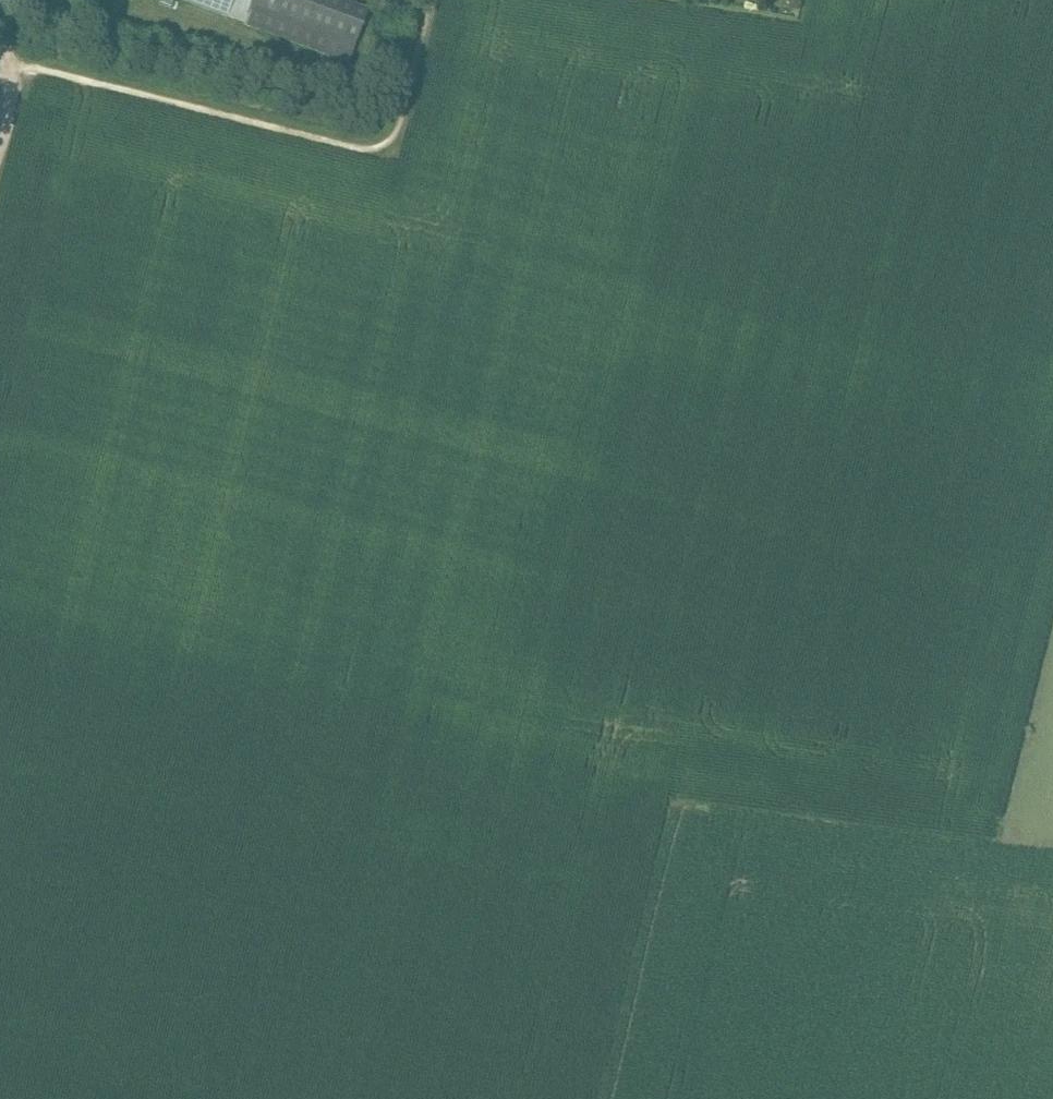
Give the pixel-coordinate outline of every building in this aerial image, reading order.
[(369,12),(337,0),(177,0),(228,19),(228,21),(245,27),(245,28),(349,66),(369,12)]
